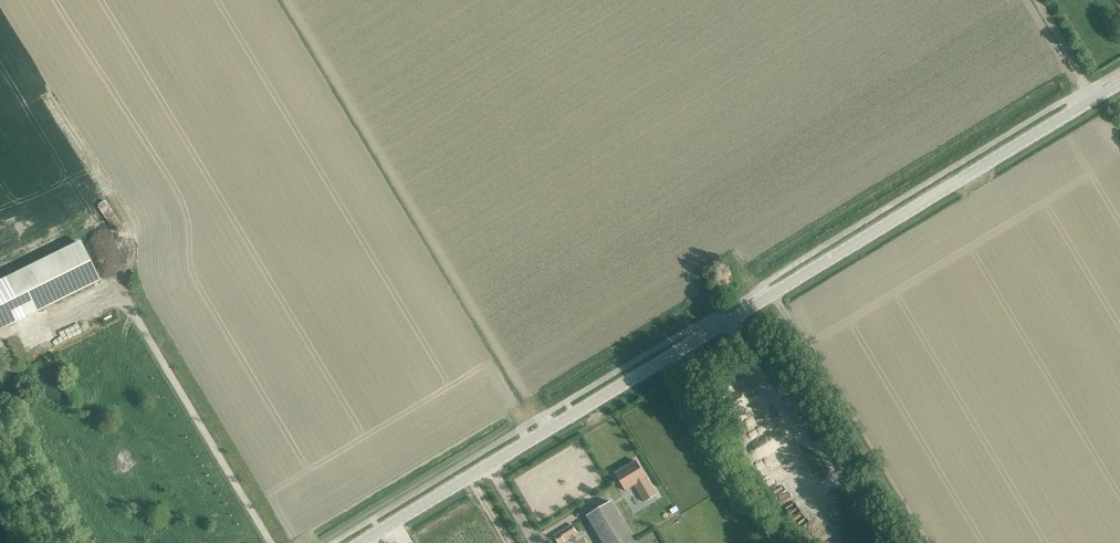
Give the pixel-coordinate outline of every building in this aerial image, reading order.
[(97,282),(78,242),(0,281),(0,330),(97,282)] [(636,461),(615,473),(625,491),(635,485),(645,502),(656,495),(636,461)] [(610,502),(586,516),(602,542),(634,542),(610,502)] [(576,531),(572,524),(553,536),(557,542),(560,542),(564,541),(563,539),(576,531)]
